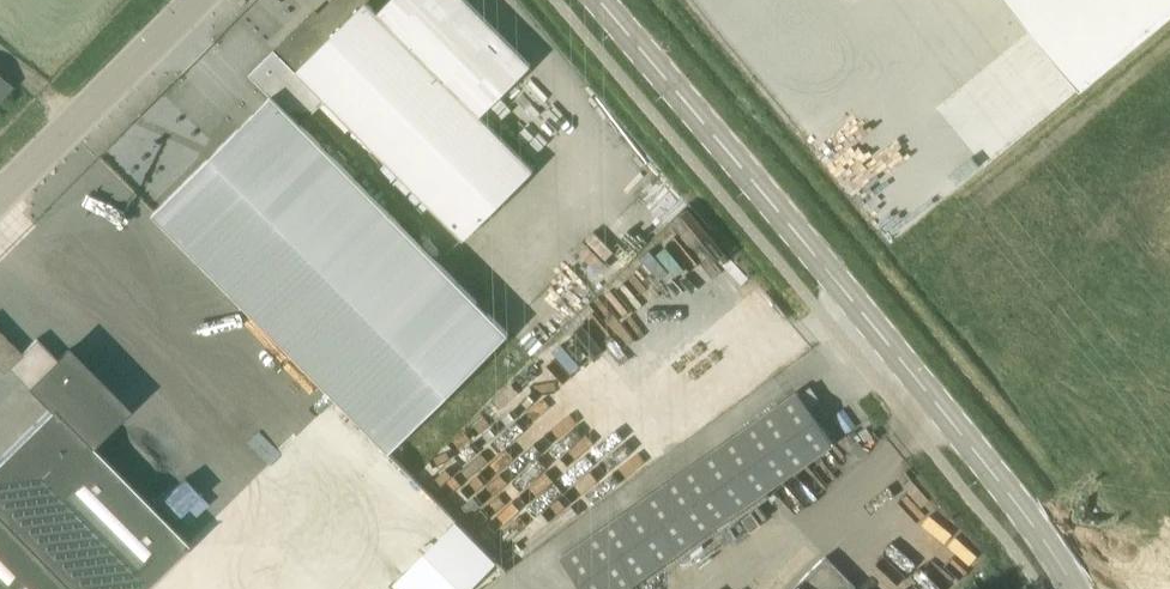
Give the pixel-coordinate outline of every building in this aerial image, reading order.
[(467,0),(391,0),(378,13),(368,3),(370,0),(332,0),(314,19),(310,15),(250,74),(272,96),(154,214),(391,452),(510,334),(303,125),(325,101),(465,239),(534,170),(481,116),(505,91),(532,65),(467,0)] [(1084,85),(1169,14),(1169,0),(1012,0),(1084,85)] [(0,78),(0,101),(11,88),(0,78)] [(0,458),(0,516),(71,588),(150,588),(192,547),(92,445),(130,408),(68,345),(55,358),(37,338),(22,353),(0,331),(0,367),(5,372),(10,368),(50,409),(0,458)] [(561,557),(583,588),(627,588),(834,444),(798,392),(561,557)] [(493,555),(332,400),(213,522),(242,519),(251,528),(258,520),(256,492),(273,491),(279,496),(293,482),(294,492),(301,498),(303,518),(369,511),(358,522),(359,535),(322,539),(337,554),(352,552),(337,567),(300,571),(309,580),(302,587),(302,588),(362,588),(380,587),(385,582),(392,588),(460,588),(493,555)] [(0,516),(0,588),(71,588),(0,516)] [(826,556),(793,588),(859,588),(826,556)]
